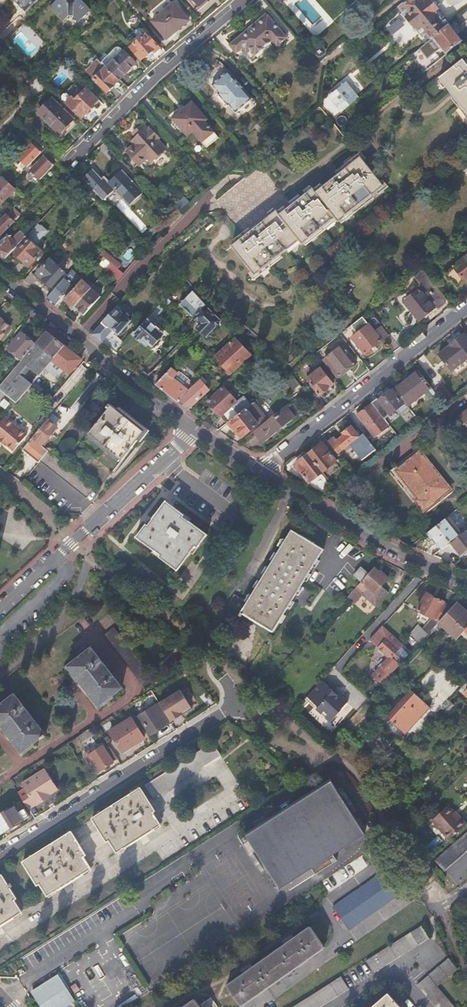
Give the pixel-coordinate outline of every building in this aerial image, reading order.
[(23,13),(37,0),(10,0),(23,13)] [(80,0),(75,0),(74,2),(74,0),(66,0),(65,0),(55,0),(53,2),(48,6),(62,20),(67,15),(72,15),(77,21),(89,9),(80,0)] [(293,4),(316,34),(332,23),(315,0),(299,0),(293,4)] [(423,38),(426,36),(429,40),(432,37),(449,23),(436,7),(439,4),(435,0),(431,0),(430,1),(430,0),(407,0),(398,7),(423,38)] [(173,2),(151,21),(166,39),(189,20),(173,2)] [(246,31),(262,49),(268,44),(273,50),(284,40),(264,16),(246,31)] [(25,22),(10,38),(31,58),(46,43),(25,22)] [(449,23),(432,37),(446,54),(463,40),(449,23)] [(246,31),(227,46),(234,54),(229,58),(239,70),(255,56),(254,55),(262,49),(246,31)] [(145,33),(128,48),(138,60),(143,57),(144,58),(146,57),(148,57),(150,57),(151,56),(152,55),(153,53),(152,51),(157,47),(145,33)] [(114,48),(100,62),(106,67),(122,51),(119,48),(118,47),(116,48),(114,48)] [(319,47),(316,50),(316,53),(319,56),(322,56),(325,53),(325,51),(322,47),(319,47)] [(118,80),(135,63),(123,50),(122,51),(106,67),(118,80)] [(90,76),(106,92),(107,91),(110,92),(113,89),(112,86),(113,85),(118,80),(106,67),(100,62),(97,59),(86,70),(85,71),(90,76)] [(463,60),(440,78),(453,95),(466,112),(466,65),(463,60)] [(218,93),(236,112),(251,99),(228,71),(212,85),(218,93)] [(332,98),(343,111),(360,97),(349,85),(332,98)] [(78,91),(64,104),(80,119),(94,105),(93,104),(97,100),(85,88),(80,93),(78,91)] [(236,112),(218,93),(217,94),(227,106),(228,104),(235,112),(236,112)] [(76,123),(51,99),(37,112),(48,123),(63,137),(76,123)] [(221,135),(191,102),(184,108),(171,119),(186,136),(192,131),(206,147),(221,135)] [(152,161),(166,147),(157,138),(159,136),(150,126),(148,128),(144,123),(138,128),(141,132),(136,136),(132,141),(134,143),(126,150),(139,164),(147,157),(152,161)] [(30,143),(16,157),(26,167),(40,153),(30,143)] [(42,155),(29,170),(39,180),(53,166),(42,155)] [(360,156),(315,191),(312,187),(279,213),(276,209),(232,244),(255,273),(299,239),(303,243),(335,217),(339,221),(384,185),(360,156)] [(83,177),(104,199),(112,191),(113,192),(115,190),(129,205),(142,192),(120,169),(109,179),(105,175),(103,177),(102,176),(93,167),(83,177)] [(71,177),(68,181),(73,186),(77,182),(71,177)] [(0,180),(0,204),(14,190),(11,188),(2,179),(0,180)] [(176,203),(182,210),(193,201),(187,194),(176,203)] [(0,221),(0,235),(21,214),(13,207),(0,221)] [(39,224),(31,233),(39,240),(47,231),(39,224)] [(157,226),(147,234),(151,238),(160,230),(157,226)] [(0,244),(0,254),(4,258),(25,236),(20,231),(12,239),(8,235),(0,244)] [(29,237),(14,254),(21,261),(12,272),(19,278),(24,272),(47,247),(40,240),(36,244),(29,237)] [(100,255),(111,264),(118,269),(121,265),(104,251),(100,255)] [(96,259),(107,268),(111,264),(100,255),(96,259)] [(444,272),(456,287),(466,279),(466,255),(444,272)] [(31,272),(23,281),(46,299),(54,289),(51,286),(63,272),(49,259),(35,276),(31,272)] [(106,269),(118,279),(123,274),(118,269),(111,264),(107,268),(106,269)] [(71,269),(54,289),(46,299),(54,306),(80,277),(71,269)] [(81,280),(64,299),(74,307),(90,288),(81,280)] [(404,300),(418,319),(434,307),(433,306),(435,303),(430,296),(427,298),(417,285),(410,291),(412,294),(404,300)] [(90,288),(74,307),(83,315),(100,296),(90,288)] [(193,290),(180,304),(193,318),(207,304),(193,290)] [(207,304),(193,318),(200,324),(197,328),(205,335),(222,318),(207,304)] [(159,305),(152,313),(154,315),(156,317),(163,309),(159,305)] [(116,306),(91,334),(116,353),(124,344),(116,337),(130,322),(120,313),(122,311),(116,306)] [(149,316),(124,344),(116,353),(124,360),(143,338),(151,345),(162,333),(153,324),(155,321),(151,318),(149,316)] [(352,337),(364,353),(381,340),(363,316),(351,325),(357,333),(352,337)] [(19,318),(15,323),(20,328),(24,323),(19,318)] [(11,328),(0,319),(0,341),(11,328)] [(390,335),(399,347),(405,343),(395,331),(390,335)] [(438,354),(452,371),(466,359),(466,332),(466,331),(438,354)] [(36,345),(23,361),(0,387),(18,402),(33,385),(54,361),(66,347),(47,333),(36,345)] [(22,333),(9,349),(23,361),(36,345),(22,333)] [(215,356),(230,372),(246,357),(250,353),(241,343),(244,339),(239,334),(215,356)] [(385,339),(394,351),(399,347),(390,335),(385,339)] [(343,344),(324,359),(337,376),(357,361),(343,344)] [(66,347),(54,361),(69,374),(82,360),(66,347)] [(154,349),(135,369),(143,374),(154,362),(161,355),(154,349)] [(258,351),(248,360),(253,365),(263,356),(258,351)] [(452,371),(456,376),(466,368),(466,359),(452,371)] [(158,364),(146,377),(156,385),(167,372),(158,364)] [(156,385),(178,402),(194,385),(191,383),(171,368),(167,372),(156,385)] [(320,368),(307,379),(319,394),(333,383),(320,368)] [(419,371),(395,389),(408,406),(431,387),(419,371)] [(284,378),(298,396),(304,390),(290,373),(285,377),(284,378)] [(197,376),(191,383),(194,385),(200,379),(197,376)] [(194,385),(178,402),(188,410),(209,389),(200,379),(194,385)] [(443,383),(434,390),(444,403),(453,396),(443,383)] [(224,387),(207,402),(220,416),(237,401),(224,387)] [(393,389),(379,400),(377,399),(372,403),(382,415),(387,411),(389,414),(404,403),(393,389)] [(237,401),(220,416),(226,424),(227,423),(244,409),(237,401)] [(62,403),(55,414),(63,419),(70,409),(62,403)] [(244,409),(227,423),(234,430),(235,429),(241,436),(250,429),(265,418),(253,403),(244,409)] [(358,420),(360,422),(362,420),(376,438),(390,426),(382,416),(381,417),(381,416),(372,404),(358,415),(360,418),(358,420)] [(118,410),(113,406),(90,433),(122,459),(138,440),(144,432),(118,410)] [(284,406),(253,431),(262,443),(294,418),(284,406)] [(118,410),(144,432),(138,440),(140,442),(149,431),(120,407),(118,410)] [(7,415),(0,423),(0,436),(0,437),(0,438),(7,444),(8,443),(15,449),(29,433),(7,415)] [(48,420),(23,450),(38,463),(40,461),(48,451),(42,446),(56,428),(48,420)] [(346,435),(337,442),(344,450),(350,445),(360,437),(351,427),(344,433),(346,435)] [(360,437),(350,445),(362,460),(376,449),(364,433),(360,437)] [(309,454),(323,472),(337,460),(323,443),(317,448),(315,448),(311,451),(311,452),(309,454)] [(450,488),(418,449),(403,462),(405,464),(397,471),(419,498),(416,500),(425,510),(450,488)] [(40,461),(87,499),(96,488),(49,451),(48,451),(40,461)] [(296,465),(309,482),(323,472),(309,454),(307,456),(305,455),(302,458),(302,460),(296,465)] [(176,570),(195,546),(197,547),(206,534),(182,517),(183,515),(183,514),(182,513),(165,501),(152,518),(153,518),(148,526),(145,524),(136,537),(160,555),(159,557),(176,570)] [(427,533),(440,549),(450,541),(460,533),(447,517),(427,533)] [(450,541),(460,554),(466,549),(466,532),(465,529),(460,533),(450,541)] [(274,633),(324,550),(292,531),(248,603),(233,594),(227,603),(242,612),(242,614),(274,633)] [(354,576),(361,583),(368,575),(361,568),(354,576)] [(361,583),(347,599),(354,605),(362,595),(376,608),(389,594),(381,587),(388,579),(380,572),(379,573),(374,569),(368,575),(361,583)] [(427,594),(418,610),(428,616),(421,629),(415,626),(410,636),(421,642),(433,628),(439,622),(435,620),(444,603),(427,594)] [(439,622),(457,640),(466,630),(466,629),(466,613),(456,603),(439,622)] [(156,680),(115,628),(105,637),(146,688),(156,680)] [(371,642),(385,656),(385,662),(372,677),(381,685),(399,666),(392,658),(403,646),(383,628),(371,642)] [(123,687),(92,648),(69,666),(82,683),(84,681),(102,704),(123,687)] [(308,697),(315,703),(313,706),(331,722),(349,702),(338,692),(336,694),(333,691),(322,681),(308,697)] [(411,689),(385,718),(403,735),(430,707),(411,689)] [(15,695),(0,706),(0,724),(4,730),(6,728),(24,751),(45,734),(15,695)] [(306,699),(313,706),(315,703),(308,697),(306,699)] [(448,700),(438,712),(443,717),(454,705),(448,700)] [(139,716),(151,734),(171,722),(159,703),(139,716)] [(130,718),(110,732),(122,752),(144,739),(130,718)] [(92,729),(79,737),(83,743),(96,735),(92,729)] [(213,743),(146,785),(153,798),(220,756),(213,743)] [(84,753),(89,760),(91,759),(99,772),(114,763),(113,762),(117,759),(110,747),(106,750),(103,745),(88,754),(87,752),(84,753)] [(47,771),(46,772),(59,792),(60,791),(47,771)] [(52,796),(59,792),(46,772),(24,786),(27,791),(21,795),(31,811),(37,807),(38,808),(48,801),(47,799),(51,796),(52,796)] [(246,848),(337,790),(332,782),(246,835),(250,841),(244,845),(246,848)] [(117,852),(161,825),(146,802),(149,800),(141,788),(93,818),(101,830),(103,830),(117,852)] [(352,813),(337,790),(246,848),(260,871),(352,813)] [(29,816),(23,807),(17,811),(14,805),(0,814),(0,834),(29,816)] [(447,807),(432,820),(449,840),(466,825),(458,815),(456,816),(447,807)] [(362,829),(352,813),(260,871),(261,873),(267,869),(280,889),(312,869),(315,875),(337,861),(334,855),(366,835),(367,836),(372,833),(367,826),(362,829)] [(47,896),(92,868),(77,845),(79,844),(72,832),(23,862),(31,875),(33,873),(47,896)] [(436,860),(445,870),(466,851),(466,833),(436,860)] [(390,868),(334,908),(349,930),(406,891),(390,868)] [(21,912),(7,890),(9,888),(1,876),(0,877),(0,926),(21,912)] [(422,924),(366,958),(374,970),(429,935),(422,924)] [(310,927),(227,986),(242,1006),(325,948),(310,927)] [(448,957),(445,960),(454,971),(458,967),(448,957)] [(445,960),(417,983),(437,1006),(455,1006),(437,985),(454,971),(445,960)] [(290,1006),(316,1006),(348,987),(341,975),(290,1006)] [(34,991),(43,1006),(44,1006),(61,1006),(73,1000),(68,991),(58,976),(34,991)] [(370,1006),(401,1006),(388,992),(370,1006)]
